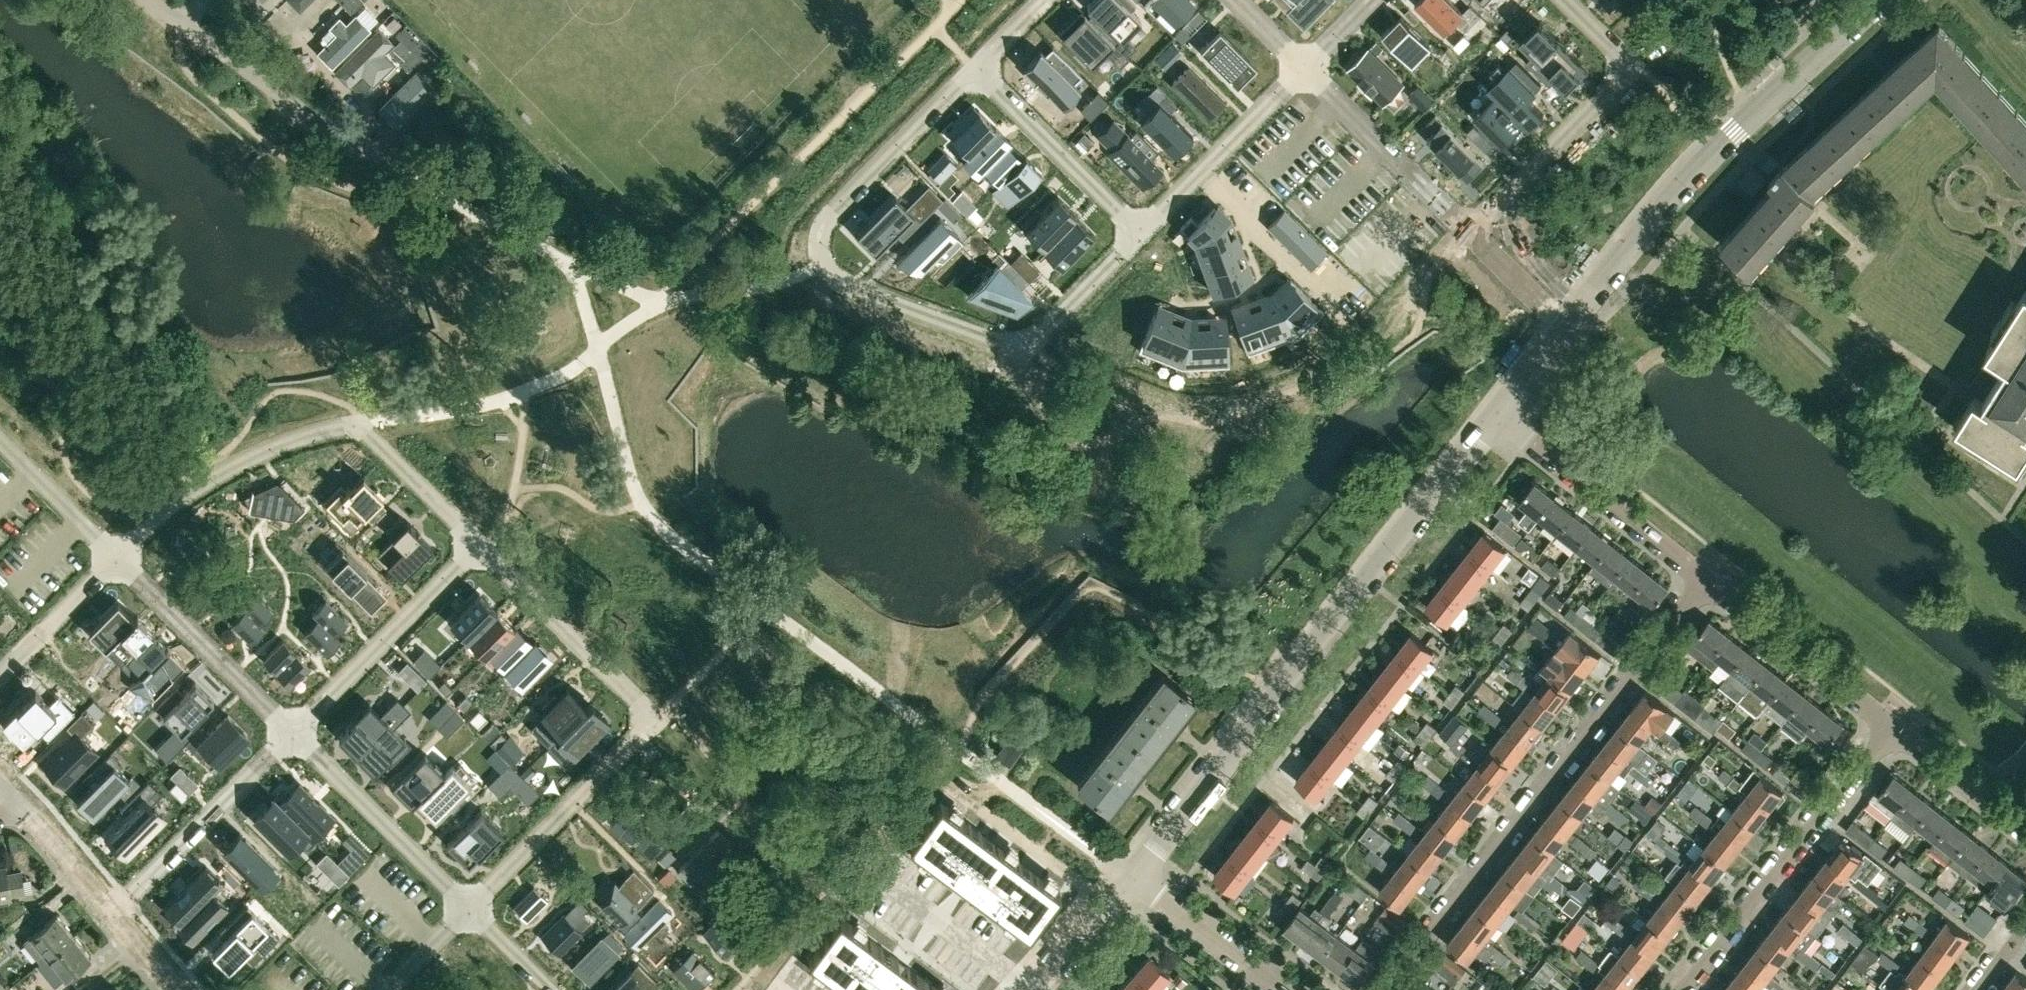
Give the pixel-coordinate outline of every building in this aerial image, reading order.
[(309,0),(290,0),(288,2),(298,12),(309,0)] [(351,13),(364,1),(365,0),(345,0),(341,3),(351,13)] [(1087,3),(1094,11),(1088,16),(1114,42),(1127,55),(1137,46),(1126,35),(1141,19),(1131,9),(1135,4),(1131,0),(1090,0),(1087,3)] [(1145,4),(1156,15),(1161,9),(1174,23),(1196,1),(1195,0),(1149,0),(1145,4)] [(1290,7),(1305,21),(1325,1),(1328,3),(1331,0),(1297,0),(1290,7)] [(1423,2),(1451,28),(1464,13),(1449,0),(1425,0),(1423,2)] [(355,13),(346,22),(339,15),(329,25),(336,32),(319,48),(335,63),(370,27),(355,13)] [(1085,13),(1062,35),(1092,65),(1105,52),(1120,67),(1129,57),(1127,55),(1114,42),(1088,16),(1085,13)] [(1385,32),(1383,34),(1413,63),(1431,44),(1402,15),(1391,26),(1390,24),(1384,31),(1385,32)] [(407,23),(396,34),(401,39),(411,48),(422,37),(407,23)] [(1541,24),(1521,44),(1543,66),(1563,47),(1541,24)] [(1976,64),(1939,24),(1784,165),(1782,164),(1770,178),(1774,182),(1722,242),(1752,268),(1816,194),(1814,192),(1937,80),(2025,177),(2025,118),(1976,64)] [(1509,27),(1501,35),(1508,42),(1516,35),(1509,27)] [(370,82),(393,60),(384,50),(393,42),(381,29),(340,68),(353,81),(361,73),(370,82)] [(1208,41),(1200,49),(1237,85),(1249,73),(1250,73),(1256,67),(1250,60),(1249,61),(1238,50),(1239,49),(1229,40),(1228,40),(1223,34),(1212,45),(1208,41)] [(422,37),(411,48),(421,58),(432,47),(422,37)] [(399,41),(389,50),(391,53),(399,60),(409,70),(421,58),(411,48),(401,39),(399,41)] [(1563,47),(1543,66),(1567,90),(1571,87),(1574,90),(1583,82),(1580,78),(1587,71),(1574,58),(1581,51),(1570,40),(1563,47)] [(1173,42),(1167,47),(1177,57),(1182,51),(1173,42)] [(1038,50),(1021,68),(1033,80),(1032,81),(1045,94),(1046,93),(1061,107),(1078,90),(1074,85),(1081,78),(1049,46),(1042,53),(1038,50)] [(1448,47),(1445,50),(1457,61),(1460,58),(1448,47)] [(1368,55),(1351,71),(1388,111),(1405,93),(1368,55)] [(1518,60),(1490,89),(1497,96),(1526,124),(1529,127),(1543,112),(1529,98),(1543,85),(1518,60)] [(1171,83),(1170,84),(1207,121),(1208,119),(1203,114),(1219,98),(1224,103),(1225,102),(1188,65),(1187,66),(1188,67),(1172,83),(1171,83)] [(435,85),(415,67),(382,102),(402,120),(435,85)] [(1419,84),(1409,94),(1424,109),(1434,99),(1419,84)] [(1497,96),(1477,117),(1505,145),(1526,124),(1497,96)] [(976,102),(948,129),(969,150),(996,122),(976,102)] [(1161,104),(1142,122),(1173,153),(1192,135),(1161,104)] [(1439,113),(1429,123),(1435,129),(1429,135),(1468,174),(1484,158),(1439,113)] [(1115,122),(1100,137),(1114,151),(1110,155),(1135,180),(1139,176),(1144,181),(1159,166),(1151,158),(1158,151),(1136,129),(1129,136),(1115,122)] [(1475,124),(1468,131),(1487,151),(1494,144),(1475,124)] [(967,157),(964,160),(980,175),(982,173),(1005,150),(1009,146),(994,131),(989,135),(967,157)] [(1085,132),(1078,139),(1087,148),(1094,141),(1085,132)] [(1005,150),(982,173),(997,188),(1020,165),(1005,150)] [(945,152),(928,169),(940,181),(957,164),(945,152)] [(997,188),(990,195),(1005,211),(1035,181),(1020,165),(997,188)] [(943,179),(937,184),(949,196),(955,190),(943,179)] [(896,196),(857,234),(876,253),(898,231),(905,238),(942,200),(928,187),(908,208),(896,196)] [(945,198),(937,207),(940,210),(950,203),(945,198)] [(1040,215),(1025,230),(1046,251),(1078,219),(1079,218),(1060,200),(1042,218),(1040,215)] [(1212,209),(1210,211),(1216,217),(1220,213),(1214,207),(1212,209)] [(956,208),(948,216),(954,222),(962,214),(956,208)] [(1284,209),(1268,226),(1306,263),(1322,247),(1284,209)] [(1210,211),(1187,234),(1195,241),(1198,250),(1228,239),(1223,224),(1216,217),(1210,211)] [(941,218),(902,258),(925,269),(933,261),(942,265),(953,253),(947,247),(956,237),(941,218)] [(1046,251),(1045,252),(1064,270),(1096,237),(1078,219),(1046,251)] [(1228,239),(1198,250),(1205,271),(1236,260),(1234,254),(1228,239)] [(1019,273),(1031,260),(1022,251),(1009,263),(1019,273)] [(1031,260),(1019,273),(1029,282),(1041,270),(1031,260)] [(1236,260),(1205,271),(1213,292),(1244,281),(1238,265),(1236,260)] [(1008,262),(1002,268),(1022,288),(1029,282),(1019,273),(1009,263),(1008,262)] [(999,265),(969,295),(988,302),(989,300),(1000,304),(1000,306),(1017,312),(1031,297),(1022,288),(1002,268),(999,265)] [(1291,279),(1286,284),(1290,288),(1295,283),(1291,279)] [(1290,288),(1278,300),(1296,328),(1318,306),(1295,283),(1290,288)] [(2025,289),(1986,351),(2006,364),(1983,402),(1974,396),(1956,424),(2019,464),(2025,452),(2025,290),(2025,289)] [(1262,306),(1256,308),(1268,338),(1296,328),(1278,300),(1262,306)] [(1251,310),(1235,316),(1246,346),(1261,340),(1268,338),(1256,308),(1251,310)] [(1154,312),(1142,343),(1163,351),(1175,321),(1169,319),(1154,312)] [(1175,321),(1163,351),(1183,359),(1189,327),(1181,323),(1175,321)] [(1209,325),(1203,326),(1205,358),(1228,357),(1226,325),(1209,325)] [(1189,327),(1183,359),(1205,358),(1203,326),(1197,326),(1189,327)] [(327,503),(336,512),(352,528),(357,522),(365,515),(372,522),(376,518),(386,508),(387,507),(380,500),(384,496),(373,485),(375,483),(366,474),(351,489),(349,487),(344,492),(341,489),(327,503)] [(1520,520),(1530,528),(1554,496),(1535,481),(1519,501),(1528,508),(1520,520)] [(271,484),(245,496),(252,511),(265,514),(272,506),(294,519),(300,513),(271,484)] [(1539,517),(1558,531),(1573,511),(1554,496),(1530,528),(1539,517)] [(386,508),(376,518),(386,529),(396,519),(395,518),(391,514),(386,508)] [(1558,531),(1577,547),(1593,527),(1573,511),(1558,531)] [(396,519),(386,529),(396,538),(404,547),(387,564),(402,578),(433,547),(420,534),(421,533),(407,520),(406,521),(400,514),(396,519)] [(1501,517),(1492,528),(1514,545),(1522,534),(1501,517)] [(1612,542),(1593,527),(1577,547),(1595,561),(1612,542)] [(1506,548),(1485,531),(1470,550),(1491,567),(1506,548)] [(1515,546),(1528,557),(1536,547),(1522,536),(1515,546)] [(1595,561),(1590,569),(1589,570),(1608,585),(1631,556),(1612,542),(1595,561)] [(343,549),(328,564),(363,600),(379,584),(343,549)] [(1470,550),(1456,568),(1477,585),(1491,567),(1470,550)] [(1608,585),(1627,600),(1650,571),(1631,556),(1608,585)] [(1554,577),(1555,576),(1562,567),(1548,557),(1541,566),(1554,577)] [(1456,568),(1441,586),(1463,603),(1477,585),(1456,568)] [(1653,606),(1669,587),(1650,571),(1627,600),(1628,600),(1634,592),(1653,606)] [(1541,575),(1533,585),(1543,592),(1551,582),(1541,575)] [(1533,585),(1526,594),(1535,601),(1542,592),(1533,585)] [(1448,622),(1463,603),(1441,586),(1427,606),(1448,622)] [(254,590),(240,604),(245,609),(246,609),(260,623),(274,610),(254,590)] [(1544,599),(1557,609),(1564,601),(1551,590),(1544,599)] [(480,591),(451,620),(469,638),(498,609),(480,591)] [(1519,603),(1528,610),(1535,601),(1526,594),(1519,603)] [(326,598),(312,612),(318,618),(335,634),(349,621),(326,598)] [(119,602),(89,631),(106,648),(135,618),(119,602)] [(1572,605),(1564,615),(1576,625),(1584,615),(1585,615),(1591,608),(1584,602),(1578,610),(1572,605)] [(245,609),(232,622),(252,642),(265,628),(260,623),(246,609),(245,609)] [(498,609),(469,638),(486,655),(488,653),(515,626),(498,609)] [(135,618),(106,648),(122,663),(151,634),(154,631),(138,615),(135,618)] [(1603,630),(1585,615),(1584,615),(1576,625),(1595,639),(1603,630)] [(1534,617),(1527,626),(1535,633),(1539,635),(1543,630),(1543,624),(1534,617)] [(318,618),(305,631),(327,654),(341,640),(335,634),(318,618)] [(1710,619),(1687,648),(1707,663),(1730,634),(1710,619)] [(1504,621),(1497,630),(1507,638),(1513,629),(1504,621)] [(515,626),(488,653),(505,670),(532,643),(515,626)] [(1527,626),(1512,644),(1521,650),(1535,633),(1527,626)] [(1604,628),(1603,630),(1595,639),(1615,655),(1624,644),(1604,628)] [(1490,639),(1500,646),(1507,638),(1497,630),(1490,639)] [(1601,654),(1579,637),(1571,630),(1553,653),(1555,654),(1558,651),(1586,673),(1601,654)] [(151,634),(122,663),(137,679),(169,646),(154,631),(151,634)] [(1413,633),(1398,652),(1419,669),(1434,649),(1413,633)] [(1721,683),(1748,649),(1730,634),(1707,663),(1714,669),(1721,660),(1732,668),(1721,683)] [(283,639),(264,658),(277,672),(297,652),(283,639)] [(532,643),(505,670),(522,687),(549,660),(532,643)] [(137,679),(129,687),(154,693),(165,683),(168,671),(175,673),(185,662),(169,646),(137,679)] [(424,649),(413,660),(430,677),(441,666),(424,649)] [(1738,700),(1739,701),(1768,664),(1748,649),(1721,683),(1740,698),(1738,700)] [(1553,653),(1542,667),(1572,691),(1586,673),(1558,651),(1555,654),(1553,653)] [(297,652),(277,672),(291,686),(311,666),(297,652)] [(1398,652),(1384,670),(1405,687),(1419,669),(1398,652)] [(1503,657),(1499,662),(1508,669),(1512,664),(1503,657)] [(1739,701),(1758,716),(1786,679),(1768,664),(1739,701)] [(1507,674),(1517,682),(1523,675),(1513,666),(1507,674)] [(1550,674),(1536,692),(1558,709),(1572,691),(1542,667),(1550,674)] [(1384,670),(1369,688),(1391,705),(1405,687),(1384,670)] [(419,673),(410,682),(418,689),(427,680),(419,673)] [(1163,673),(1141,701),(1120,728),(1148,750),(1158,739),(1161,741),(1169,730),(1172,733),(1180,723),(1177,721),(1185,710),(1194,698),(1163,673)] [(1517,682),(1527,690),(1533,683),(1523,675),(1517,682)] [(1683,691),(1665,676),(1656,688),(1676,703),(1687,689),(1685,688),(1683,691)] [(1771,699),(1789,713),(1805,693),(1786,679),(1758,716),(1771,699)] [(444,680),(438,686),(447,694),(453,688),(444,680)] [(177,727),(156,748),(168,760),(186,742),(201,727),(194,720),(214,700),(196,681),(176,701),(169,694),(156,707),(177,727)] [(1455,683),(1449,692),(1458,700),(1465,690),(1455,683)] [(0,717),(0,726),(16,742),(30,728),(40,737),(66,711),(48,694),(40,703),(24,687),(12,699),(15,701),(0,717)] [(544,714),(534,724),(552,742),(556,739),(587,707),(567,687),(558,696),(555,693),(542,706),(545,709),(541,712),(544,714)] [(1369,688),(1355,706),(1376,723),(1391,705),(1369,688)] [(1705,703),(1687,689),(1676,703),(1694,717),(1705,703)] [(1662,726),(1664,724),(1674,712),(1646,690),(1631,709),(1653,726),(1659,731),(1662,727),(1662,726)] [(1442,701),(1452,708),(1458,700),(1449,692),(1442,701)] [(1536,692),(1522,710),(1544,727),(1558,709),(1536,692)] [(1808,728),(1809,728),(1824,708),(1805,693),(1789,713),(1790,714),(1783,722),(1802,737),(1808,728)] [(466,695),(458,704),(464,710),(472,701),(466,695)] [(94,699),(87,706),(98,717),(105,711),(94,699)] [(446,700),(439,707),(448,716),(455,709),(446,700)] [(370,702),(339,734),(357,751),(396,712),(390,705),(381,713),(370,702)] [(587,707),(556,739),(567,750),(558,759),(565,766),(609,722),(591,703),(587,707)] [(1495,711),(1484,703),(1478,711),(1488,719),(1495,711)] [(1706,704),(1705,703),(1694,717),(1714,732),(1717,729),(1725,719),(1724,718),(1723,719),(1705,705),(1706,704)] [(1355,706),(1340,725),(1362,742),(1376,723),(1355,706)] [(1840,753),(1847,743),(1845,742),(1853,731),(1824,708),(1809,728),(1840,753)] [(455,709),(448,716),(458,726),(465,718),(455,709)] [(1631,709),(1617,727),(1639,744),(1653,726),(1631,709)] [(1522,710),(1508,728),(1529,745),(1544,727),(1522,710)] [(75,732),(44,763),(65,785),(98,752),(82,736),(94,724),(81,711),(68,724),(75,732)] [(1504,718),(1495,711),(1488,719),(1504,731),(1507,727),(1502,723),(1504,718)] [(396,712),(357,751),(375,769),(385,759),(391,765),(412,744),(395,727),(403,718),(396,712)] [(201,727),(186,742),(203,759),(211,751),(220,760),(221,761),(248,733),(228,714),(210,732),(203,725),(201,727)] [(1427,720),(1422,726),(1414,719),(1412,721),(1411,721),(1430,736),(1437,727),(1427,720)] [(1737,729),(1725,719),(1717,729),(1730,738),(1737,729)] [(493,721),(481,732),(489,740),(500,729),(493,721)] [(1423,745),(1430,736),(1411,721),(1408,724),(1417,733),(1413,738),(1423,745)] [(1440,732),(1440,733),(1452,743),(1453,744),(1457,740),(1461,734),(1449,725),(1447,724),(1440,732)] [(1340,725),(1326,743),(1347,760),(1362,742),(1340,725)] [(1658,732),(1656,734),(1666,742),(1672,734),(1662,726),(1662,727),(1659,731),(1658,732)] [(1631,767),(1634,763),(1637,758),(1631,753),(1639,744),(1617,727),(1603,745),(1631,767)] [(1118,795),(1124,789),(1127,785),(1130,787),(1137,778),(1134,775),(1142,764),(1139,762),(1148,750),(1120,728),(1077,783),(1109,807),(1118,795)] [(1508,728),(1494,746),(1515,763),(1529,745),(1508,728)] [(501,732),(490,743),(495,749),(507,737),(501,732)] [(1683,742),(1672,734),(1666,742),(1677,750),(1683,742)] [(1010,764),(1023,746),(1024,745),(1010,735),(996,754),(1008,763),(1010,764)] [(1742,748),(1754,758),(1762,749),(1766,743),(1758,738),(1755,743),(1749,739),(1742,748)] [(1452,743),(1449,746),(1460,755),(1466,747),(1457,740),(1453,744),(1452,743)] [(1394,750),(1405,759),(1411,751),(1399,742),(1394,750)] [(1326,743),(1311,761),(1333,778),(1347,760),(1326,743)] [(1634,763),(1631,767),(1603,745),(1589,763),(1611,780),(1618,771),(1624,776),(1628,770),(1638,778),(1644,770),(1634,763)] [(1494,746),(1479,764),(1501,781),(1515,763),(1494,746)] [(1477,756),(1466,747),(1460,755),(1471,763),(1477,756)] [(1754,758),(1767,768),(1775,758),(1762,749),(1754,758)] [(1709,751),(1703,758),(1712,766),(1718,758),(1709,751)] [(98,780),(77,800),(94,817),(131,780),(119,768),(122,764),(111,753),(91,773),(98,780)] [(422,757),(389,790),(409,810),(442,776),(422,757)] [(1408,764),(1405,762),(1398,757),(1392,765),(1401,773),(1408,764)] [(1296,780),(1318,798),(1333,778),(1311,761),(1296,780)] [(1773,772),(1790,786),(1799,775),(1782,762),(1773,772)] [(509,763),(488,784),(500,796),(521,775),(509,763)] [(1602,803),(1606,798),(1610,802),(1621,789),(1610,780),(1611,780),(1589,763),(1575,781),(1602,803)] [(1479,764),(1465,782),(1487,799),(1501,781),(1479,764)] [(530,765),(521,775),(527,780),(536,771),(530,765)] [(1385,774),(1394,781),(1395,781),(1401,773),(1392,765),(1385,774)] [(1718,776),(1728,784),(1734,776),(1724,768),(1718,776)] [(1783,791),(1761,774),(1754,768),(1742,783),(1734,776),(1728,784),(1738,792),(1740,789),(1746,794),(1747,793),(1768,810),(1783,791)] [(1413,775),(1432,791),(1438,783),(1428,775),(1426,777),(1417,770),(1413,775)] [(1654,778),(1644,770),(1638,778),(1649,786),(1654,778)] [(190,774),(180,784),(189,793),(199,784),(190,774)] [(1876,790),(1870,798),(1893,815),(1898,809),(1914,789),(1894,774),(1879,792),(1876,790)] [(442,776),(409,810),(426,827),(446,808),(448,810),(451,807),(453,809),(461,801),(457,797),(460,794),(442,776)] [(128,815),(108,835),(125,852),(126,854),(164,816),(152,803),(163,793),(149,779),(121,808),(128,815)] [(300,781),(280,801),(314,835),(334,815),(300,781)] [(1606,798),(1602,803),(1575,781),(1561,799),(1582,816),(1589,807),(1600,815),(1604,810),(1610,814),(1616,806),(1610,802),(1606,798)] [(1465,782),(1451,800),(1473,817),(1487,799),(1465,782)] [(1449,791),(1438,783),(1432,791),(1446,802),(1449,798),(1445,795),(1449,791)] [(1398,788),(1392,797),(1400,803),(1407,794),(1398,788)] [(1747,793),(1746,794),(1740,789),(1738,792),(1735,795),(1741,800),(1732,811),(1754,828),(1755,827),(1759,829),(1765,821),(1762,818),(1768,810),(1747,793)] [(1898,809),(1917,824),(1933,804),(1914,789),(1898,809)] [(1370,793),(1363,802),(1373,810),(1379,801),(1370,793)] [(1655,813),(1662,802),(1653,795),(1644,806),(1655,813)] [(275,796),(256,815),(290,849),(300,838),(309,846),(317,838),(314,835),(280,801),(275,796)] [(1561,799),(1547,817),(1568,834),(1582,816),(1561,799)] [(1273,800),(1258,819),(1280,836),(1295,817),(1273,800)] [(1451,800),(1437,818),(1458,835),(1473,817),(1451,800)] [(1003,848),(959,815),(948,807),(941,801),(910,843),(921,851),(932,859),(1006,915),(1017,923),(1029,932),(1060,890),(1053,885),(1043,877),(1014,856),(1003,848)] [(1356,810),(1365,818),(1366,818),(1373,810),(1363,802),(1356,810)] [(478,804),(444,838),(464,857),(498,823),(478,804)] [(1917,824),(1936,839),(1952,819),(1933,804),(1917,824)] [(1689,812),(1700,820),(1705,812),(1696,805),(1689,812)] [(1625,814),(1616,806),(1610,814),(1620,821),(1625,814)] [(1647,822),(1653,813),(1644,806),(1638,816),(1647,822)] [(619,809),(610,821),(651,853),(660,841),(619,809)] [(1393,819),(1403,827),(1410,819),(1400,811),(1393,819)] [(1719,816),(1716,820),(1705,812),(1700,820),(1710,828),(1713,825),(1718,829),(1740,846),(1754,828),(1732,811),(1725,821),(1719,816)] [(1630,818),(1625,814),(1620,821),(1624,825),(1630,818)] [(1547,817),(1532,835),(1554,852),(1568,834),(1547,817)] [(1437,818),(1423,836),(1444,853),(1458,835),(1437,818)] [(1258,819),(1244,837),(1273,860),(1283,849),(1275,842),(1280,836),(1258,819)] [(1420,827),(1410,819),(1403,827),(1414,835),(1420,827)] [(1936,839),(1930,846),(1949,861),(1971,834),(1952,819),(1936,839)] [(1875,838),(1853,820),(1845,830),(1868,847),(1875,838)] [(1360,837),(1377,850),(1386,837),(1370,825),(1360,837)] [(1626,849),(1633,840),(1616,827),(1608,836),(1614,841),(1615,841),(1626,849)] [(718,828),(679,868),(691,880),(731,841),(718,828)] [(1726,864),(1740,846),(1718,829),(1704,847),(1726,864)] [(240,831),(224,848),(263,888),(280,871),(240,831)] [(1949,861),(1968,876),(1990,848),(1971,834),(1949,861)] [(1532,835),(1518,853),(1540,870),(1554,852),(1532,835)] [(1423,836),(1408,854),(1430,871),(1444,853),(1423,836)] [(1244,837),(1230,855),(1251,873),(1266,855),(1273,861),(1273,860),(1244,837)] [(1889,848),(1875,838),(1868,847),(1881,857),(1889,848)] [(1655,843),(1671,856),(1677,848),(1667,840),(1664,844),(1658,839),(1655,843)] [(1828,857),(1849,874),(1856,878),(1859,875),(1869,883),(1882,865),(1865,852),(1863,855),(1843,839),(1828,857)] [(357,841),(337,861),(341,865),(343,867),(350,874),(370,853),(357,841)] [(1597,851),(1587,843),(1581,850),(1591,858),(1597,851)] [(1365,855),(1375,863),(1381,855),(1371,847),(1365,855)] [(1690,865),(1712,882),(1726,864),(1704,847),(1696,858),(1689,853),(1687,856),(1677,848),(1671,856),(1681,864),(1684,860),(1690,865)] [(1968,876),(1987,891),(2008,863),(1990,848),(1968,876)] [(669,849),(660,859),(666,865),(676,855),(669,849)] [(1518,853),(1504,871),(1526,888),(1540,870),(1518,853)] [(1408,854),(1394,872),(1416,889),(1430,871),(1408,854)] [(1230,855),(1215,875),(1236,892),(1251,873),(1230,855)] [(1324,871),(1331,862),(1322,855),(1315,863),(1315,864),(1324,871)] [(1392,863),(1381,855),(1375,863),(1385,871),(1392,863)] [(1594,867),(1607,877),(1616,866),(1602,855),(1594,867)] [(1828,857),(1814,875),(1835,892),(1849,874),(1828,857)] [(1901,857),(1894,866),(1893,867),(1906,876),(1914,867),(1901,857)] [(1318,879),(1324,871),(1315,864),(1315,863),(1308,858),(1301,866),(1318,879)] [(1751,878),(1759,870),(1747,859),(1739,868),(1751,878)] [(0,863),(0,904),(9,902),(8,895),(22,893),(19,881),(23,880),(21,870),(8,873),(6,862),(0,863)] [(2025,881),(2025,877),(2008,863),(1987,891),(2007,906),(2025,881)] [(341,865),(330,876),(334,879),(339,885),(350,874),(343,867),(341,865)] [(1690,865),(1676,883),(1698,900),(1712,882),(1690,865)] [(1927,876),(1914,867),(1906,876),(1920,886),(1927,876)] [(602,903),(601,904),(621,923),(654,889),(633,868),(619,883),(615,879),(614,881),(615,882),(611,895),(603,904),(602,903)] [(666,886),(677,875),(670,868),(659,879),(666,886)] [(209,869),(169,909),(184,924),(216,893),(224,884),(209,869)] [(1504,871),(1490,889),(1512,906),(1526,888),(1504,871)] [(1379,891),(1401,908),(1416,889),(1394,872),(1379,891)] [(1614,890),(1621,881),(1613,875),(1607,885),(1614,890)] [(1814,875),(1800,893),(1821,910),(1835,892),(1814,875)] [(1869,883),(1859,875),(1856,878),(1853,882),(1862,890),(1869,883)] [(1649,884),(1639,877),(1633,884),(1643,892),(1649,884)] [(1362,901),(1369,892),(1352,878),(1344,888),(1362,901)] [(1562,894),(1563,895),(1566,891),(1569,887),(1559,879),(1553,886),(1562,894)] [(1586,891),(1589,894),(1595,886),(1585,879),(1578,887),(1580,887),(1581,887),(1586,891)] [(1676,883),(1662,901),(1684,918),(1698,900),(1676,883)] [(1879,891),(1869,883),(1862,890),(1873,898),(1879,891)] [(1659,893),(1649,884),(1643,892),(1653,900),(1659,893)] [(527,920),(548,900),(534,885),(513,906),(527,920)] [(1939,886),(1933,895),(1932,896),(1945,905),(1952,896),(1939,886)] [(1490,889),(1476,907),(1498,924),(1512,906),(1490,889)] [(1336,890),(1328,900),(1336,906),(1344,895),(1336,890)] [(1292,892),(1286,900),(1296,907),(1302,899),(1292,892)] [(184,924),(180,929),(195,944),(231,908),(216,893),(184,924)] [(1786,911),(1807,928),(1807,927),(1821,910),(1800,893),(1786,911)] [(1582,904),(1574,897),(1571,895),(1562,907),(1573,916),(1582,904)] [(1966,906),(1952,896),(1945,905),(1959,916),(1966,906)] [(582,913),(588,907),(580,899),(564,914),(572,923),(582,913)] [(661,900),(635,926),(645,937),(671,910),(661,900)] [(1286,900),(1280,908),(1289,916),(1296,907),(1286,900)] [(1320,911),(1324,913),(1328,917),(1336,906),(1328,900),(1320,911)] [(1662,901),(1648,919),(1669,936),(1684,918),(1662,901)] [(1407,921),(1387,905),(1374,921),(1389,933),(1395,925),(1400,929),(1407,921)] [(1301,906),(1285,928),(1304,942),(1320,920),(1319,919),(1301,906)] [(1476,907),(1462,925),(1489,947),(1492,943),(1495,939),(1489,935),(1498,924),(1476,907)] [(1514,915),(1524,923),(1531,915),(1521,907),(1514,915)] [(1817,935),(1807,927),(1807,928),(1786,911),(1771,929),(1793,946),(1799,951),(1802,947),(1805,950),(1805,949),(1817,935)] [(1984,935),(1991,925),(1972,911),(1965,920),(1984,935)] [(1332,919),(1328,917),(1324,913),(1319,919),(1320,920),(1304,942),(1322,956),(1338,934),(1327,925),(1332,919)] [(1605,921),(1614,928),(1621,921),(1611,913),(1605,921)] [(1904,921),(1915,929),(1920,921),(1910,913),(1904,921)] [(74,935),(57,914),(23,941),(40,962),(43,960),(44,960),(74,935)] [(1626,932),(1633,938),(1634,937),(1655,954),(1669,936),(1648,919),(1640,914),(1629,927),(1621,921),(1614,928),(1623,935),(1626,932)] [(216,949),(205,960),(221,976),(246,951),(257,962),(271,947),(238,915),(210,943),(216,949)] [(562,915),(541,937),(557,953),(578,931),(562,915)] [(1534,930),(1539,924),(1541,923),(1531,915),(1524,923),(1534,930)] [(863,933),(852,925),(840,916),(809,958),(816,963),(827,971),(853,989),(940,989),(938,989),(863,933)] [(1970,935),(1948,918),(1934,937),(1956,954),(1970,935)] [(1850,927),(1840,919),(1834,926),(1844,935),(1850,927)] [(1578,921),(1563,940),(1574,949),(1589,930),(1578,921)] [(1915,929),(1925,936),(1931,929),(1920,921),(1915,929)] [(718,924),(707,935),(728,956),(739,945),(718,924)] [(1485,959),(1490,953),(1496,958),(1502,951),(1492,943),(1489,947),(1462,925),(1447,944),(1469,961),(1476,952),(1485,959)] [(1779,964),(1793,946),(1771,929),(1757,947),(1779,964)] [(1863,938),(1853,930),(1848,937),(1857,944),(1863,938)] [(1357,947),(1338,934),(1322,956),(1341,969),(1357,947)] [(91,956),(74,935),(44,960),(61,981),(91,956)] [(603,936),(573,966),(588,981),(618,952),(618,951),(623,945),(616,938),(610,944),(603,936)] [(1822,954),(1829,942),(1819,936),(1811,947),(1822,954)] [(0,940),(0,960),(13,949),(4,937),(0,940)] [(1633,938),(1619,955),(1641,972),(1655,954),(1634,937),(1633,938)] [(1934,937),(1920,956),(1942,972),(1956,954),(1934,937)] [(1359,983),(1376,961),(1382,953),(1371,945),(1363,938),(1357,947),(1341,969),(1359,983)] [(1771,974),(1779,964),(1757,947),(1743,965),(1765,982),(1770,987),(1773,983),(1776,985),(1780,981),(1771,974)] [(1796,954),(1806,962),(1812,955),(1805,949),(1805,950),(1802,947),(1799,951),(1796,954)] [(1576,957),(1586,964),(1592,957),(1582,949),(1576,957)] [(693,950),(683,960),(705,982),(715,972),(693,950)] [(1877,958),(1887,966),(1893,958),(1883,950),(1877,958)] [(1496,958),(1506,966),(1509,963),(1512,958),(1502,951),(1496,958)] [(1458,975),(1459,975),(1451,968),(1456,961),(1447,953),(1441,960),(1434,970),(1452,984),(1458,975)] [(1605,973),(1627,989),(1641,972),(1619,955),(1605,973)] [(1822,963),(1812,955),(1806,962),(1816,970),(1822,963)] [(1869,963),(1858,955),(1853,963),(1852,963),(1863,971),(1869,963)] [(1133,974),(1151,989),(1155,989),(1169,974),(1149,956),(1133,974)] [(1906,974),(1928,989),(1929,989),(1942,972),(1920,956),(1906,974)] [(1602,965),(1592,957),(1586,964),(1596,972),(1602,965)] [(1887,966),(1897,973),(1903,966),(1893,958),(1887,966)] [(609,989),(633,989),(632,989),(634,987),(637,989),(650,989),(659,982),(651,974),(638,961),(632,968),(631,967),(609,989)] [(1461,977),(1466,969),(1467,968),(1456,961),(1451,968),(1459,975),(1461,977)] [(1765,982),(1743,965),(1729,983),(1738,989),(1758,989),(1765,982)] [(2017,970),(2002,989),(2003,989),(2025,989),(2025,977),(2017,970)] [(1592,989),(1627,989),(1605,973),(1592,989)] [(1119,989),(1151,989),(1133,974),(1119,989)] [(1180,974),(1173,981),(1180,988),(1187,981),(1180,974)] [(1895,989),(1928,989),(1906,974),(1895,989)]
